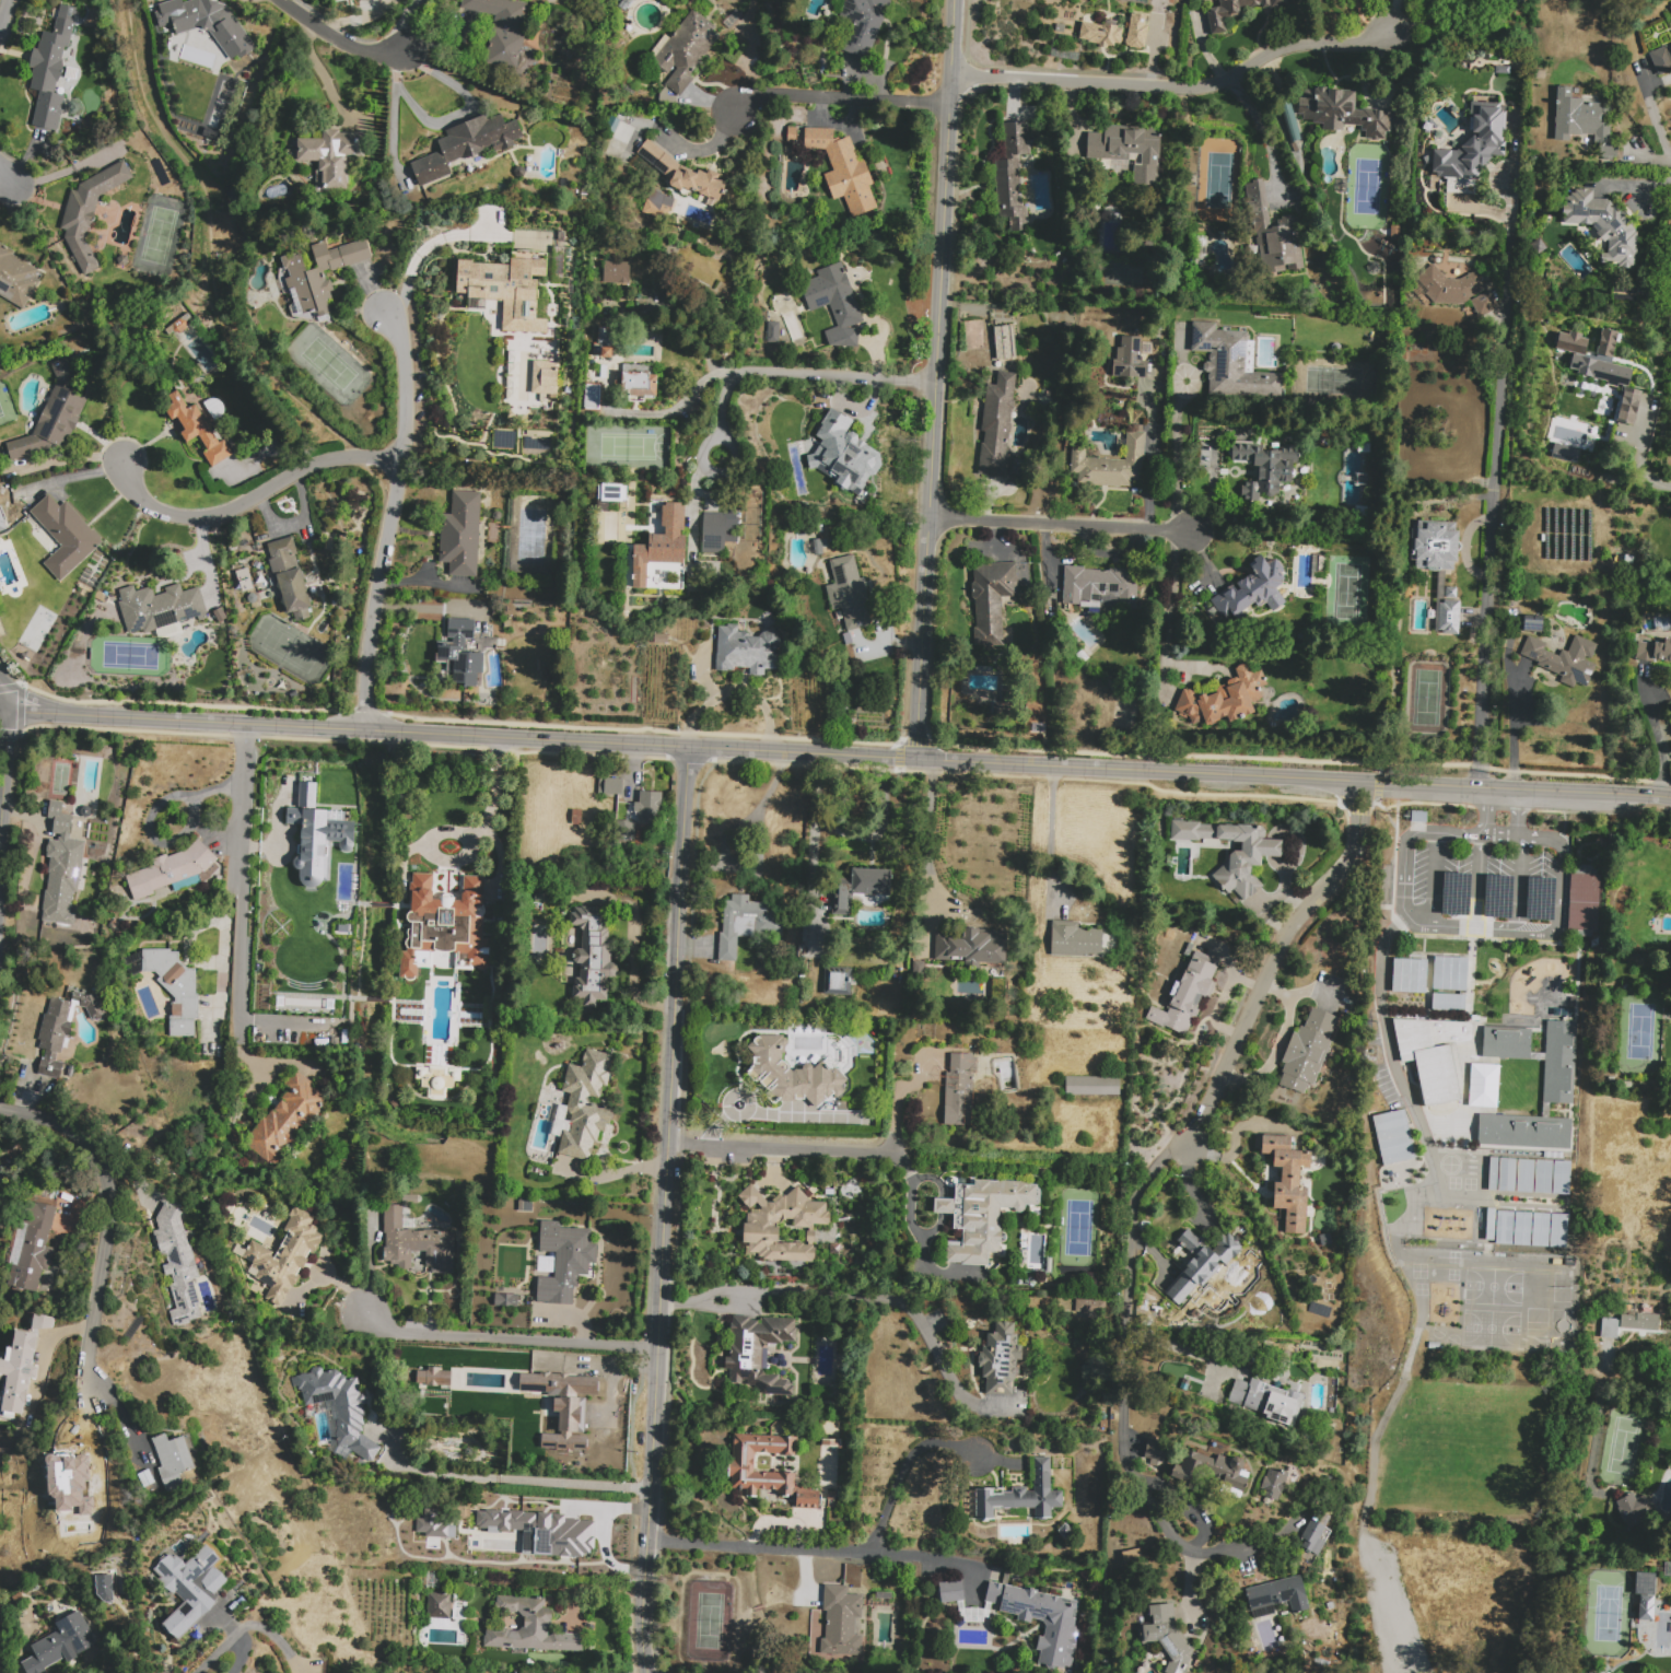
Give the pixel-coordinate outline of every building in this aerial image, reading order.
[(157,4),(171,0),(183,0),(184,3),(193,0),(210,0),(227,5),(227,7),(256,46),(238,59),(236,56),(231,60),(209,32),(198,28),(175,36),(171,24),(160,27),(154,12),(160,10),(157,4)] [(460,9),(462,0),(512,0),(528,3),(522,35),(524,35),(516,70),(484,63),(494,16),(460,9)] [(840,15),(846,0),(888,0),(891,1),(867,60),(842,50),(854,21),(840,15)] [(1216,1),(1216,0),(1288,0),(1289,7),(1263,11),(1262,5),(1240,10),(1241,15),(1225,19),(1227,32),(1211,35),(1206,9),(1219,5),(1218,1),(1216,1)] [(32,127),(40,92),(31,90),(33,78),(31,77),(33,69),(28,68),(34,48),(37,49),(39,42),(42,42),(45,31),(54,33),(60,4),(78,9),(68,47),(65,46),(61,59),(63,69),(62,74),(56,82),(54,95),(63,97),(55,132),(32,127)] [(679,96),(664,85),(671,77),(652,61),(692,10),(723,34),(690,75),(693,79),(679,96)] [(1125,46),(1131,13),(1146,15),(1145,25),(1148,26),(1144,49),(1141,48),(1141,50),(1129,48),(1129,47),(1125,46)] [(1082,22),(1103,25),(1103,24),(1118,26),(1118,28),(1122,30),(1120,45),(1113,44),(1113,48),(1107,47),(1107,49),(1097,48),(1098,44),(1088,43),(1088,42),(1079,39),(1082,22)] [(1668,49),(1670,48),(1670,70),(1658,75),(1649,54),(1667,46),(1668,49)] [(1544,80),(1535,79),(1535,70),(1545,71),(1544,80)] [(1363,109),(1392,110),(1390,132),(1386,132),(1386,140),(1379,139),(1379,142),(1370,141),(1371,139),(1365,139),(1366,131),(1362,131),(1362,126),(1343,125),(1343,131),(1322,130),(1323,124),(1311,124),(1311,121),(1304,120),(1304,116),(1299,115),(1300,96),(1305,97),(1305,90),(1313,91),(1313,89),(1317,89),(1318,86),(1327,87),(1327,90),(1356,92),(1355,110),(1363,110),(1363,109)] [(1555,140),(1557,87),(1580,89),(1579,97),(1584,98),(1584,103),(1612,104),(1610,142),(1617,143),(1616,157),(1614,157),(1613,161),(1591,160),(1592,137),(1570,136),(1569,141),(1555,140)] [(1457,151),(1472,138),(1472,131),(1469,131),(1471,103),(1507,105),(1504,156),(1491,155),(1493,157),(1479,168),(1479,180),(1436,178),(1436,174),(1432,174),(1433,150),(1457,151)] [(410,164),(441,151),(436,141),(447,137),(445,131),(484,115),(487,120),(501,114),(505,124),(516,119),(524,137),(514,141),(516,147),(501,152),(498,143),(483,149),(482,151),(472,159),(460,159),(447,164),(451,174),(420,187),(410,164)] [(1010,232),(1009,219),(998,219),(994,160),(1005,159),(1002,122),(1027,120),(1030,154),(1019,154),(1024,207),(1027,206),(1029,231),(1010,232)] [(1086,159),(1088,132),(1102,133),(1103,126),(1161,129),(1158,188),(1135,186),(1135,184),(1132,184),(1134,162),(1086,159)] [(787,143),(787,128),(797,128),(796,143),(787,143)] [(858,161),(864,159),(874,185),(869,187),(878,208),(852,219),(843,197),(833,201),(823,175),(833,171),(825,150),(804,149),(805,128),(834,129),(833,143),(849,137),(858,161)] [(297,139),(323,140),(323,130),(340,130),(340,133),(366,133),(366,157),(349,156),(348,195),(315,194),(316,169),(318,169),(318,162),(296,161),(297,139)] [(680,165),(697,173),(699,169),(706,174),(709,169),(720,175),(717,179),(726,184),(718,201),(710,197),(709,199),(698,194),(699,192),(697,190),(694,194),(682,187),(681,190),(669,185),(671,182),(636,154),(648,139),(680,165)] [(98,198),(94,213),(94,215),(95,217),(95,218),(95,219),(95,221),(94,222),(93,223),(91,224),(86,239),(102,267),(84,277),(63,238),(66,231),(60,229),(71,190),(77,191),(79,185),(124,160),(133,177),(98,198)] [(1304,269),(1261,273),(1252,199),(1247,200),(1245,185),(1252,184),(1251,178),(1265,176),(1271,225),(1277,224),(1277,220),(1282,219),(1281,217),(1292,215),(1293,218),(1298,218),(1304,269)] [(673,197),(648,189),(640,213),(666,221),(673,197)] [(1590,225),(1563,224),(1564,197),(1570,197),(1570,194),(1575,194),(1575,190),(1594,190),(1593,199),(1609,199),(1609,201),(1614,206),(1615,204),(1622,211),(1622,210),(1631,219),(1628,221),(1634,226),(1634,227),(1636,227),(1635,233),(1637,233),(1637,234),(1637,242),(1636,242),(1636,247),(1637,247),(1636,254),(1636,256),(1634,256),(1634,268),(1629,267),(1629,269),(1622,268),(1622,267),(1617,267),(1617,264),(1600,264),(1601,254),(1608,255),(1609,238),(1604,243),(1596,234),(1598,232),(1590,225)] [(1391,239),(1391,225),(1400,226),(1400,239),(1391,239)] [(311,247),(325,242),(328,251),(367,238),(374,257),(331,272),(330,269),(324,271),(327,281),(330,280),(335,291),(331,292),(334,299),(329,301),(334,313),(330,314),(331,318),(318,323),(292,317),(289,307),(293,304),(291,296),(283,294),(278,279),(279,269),(283,267),(281,258),(300,251),(307,272),(318,268),(311,247)] [(23,309),(0,296),(0,243),(16,253),(14,256),(39,270),(34,278),(39,281),(23,309)] [(548,334),(502,331),(503,302),(468,301),(468,294),(456,294),(457,259),(477,260),(477,264),(511,265),(511,253),(516,253),(516,250),(539,251),(539,253),(547,254),(546,277),(531,276),(531,280),(538,280),(537,291),(539,291),(539,299),(550,300),(548,334)] [(603,283),(604,261),(629,262),(629,284),(603,283)] [(838,327),(829,304),(809,312),(798,284),(818,277),(816,271),(841,261),(864,321),(846,328),(858,328),(858,348),(840,348),(840,346),(831,349),(825,331),(838,327)] [(1470,299),(1470,301),(1464,304),(1463,306),(1436,304),(1425,294),(1418,300),(1407,288),(1433,264),(1448,279),(1459,280),(1477,270),(1487,290),(1470,299)] [(1470,301),(1491,291),(1499,308),(1479,318),(1470,301)] [(766,342),(777,342),(778,322),(766,321),(766,342)] [(1210,354),(1208,354),(1207,355),(1206,356),(1206,358),(1206,359),(1207,360),(1208,361),(1210,361),(1210,362),(1206,362),(1204,362),(1203,363),(1201,365),(1201,367),(1201,370),(1202,371),(1204,372),(1206,373),(1210,373),(1210,374),(1207,374),(1206,375),(1206,376),(1205,377),(1205,378),(1206,379),(1207,381),(1208,381),(1208,395),(1284,399),(1285,375),(1253,373),(1255,341),(1248,341),(1248,331),(1216,330),(1216,324),(1192,321),(1191,351),(1211,352),(1210,354)] [(993,325),(1013,323),(1016,359),(996,360),(993,325)] [(592,356),(593,343),(596,343),(597,327),(617,328),(616,356),(611,356),(611,359),(599,358),(599,356),(592,356)] [(1557,331),(1553,348),(1570,352),(1567,367),(1577,370),(1576,373),(1605,381),(1605,384),(1616,386),(1616,384),(1621,385),(1613,421),(1632,425),(1640,390),(1625,387),(1629,368),(1610,363),(1616,331),(1600,327),(1593,355),(1584,353),(1587,339),(1580,337),(1580,334),(1568,330),(1567,335),(1557,331)] [(1144,377),(1145,360),(1138,360),(1138,337),(1115,336),(1114,376),(1144,377)] [(80,393),(89,397),(79,416),(81,417),(73,432),(71,431),(61,451),(57,448),(11,463),(5,443),(31,435),(57,384),(50,362),(69,356),(80,393)] [(533,361),(560,362),(559,395),(531,394),(533,361)] [(1006,478),(978,475),(982,443),(983,444),(985,432),(980,431),(986,385),(995,386),(997,371),(1018,373),(1013,411),(1012,411),(1006,455),(1009,455),(1006,478)] [(622,372),(652,373),(652,375),(657,375),(656,397),(653,397),(653,399),(645,399),(645,403),(628,402),(628,398),(621,398),(622,372)] [(208,451),(199,436),(187,444),(180,433),(185,431),(177,418),(172,421),(164,409),(173,403),(168,396),(177,389),(189,408),(196,405),(220,443),(224,441),(233,454),(211,468),(202,455),(208,451)] [(814,455),(822,441),(815,436),(822,425),(820,424),(831,408),(853,422),(846,432),(849,433),(852,432),(856,435),(857,438),(880,454),(880,459),(881,466),(875,476),(873,479),(870,477),(865,484),(865,485),(857,496),(849,490),(846,492),(833,483),(834,481),(816,469),(809,470),(806,456),(814,455)] [(1077,484),(1077,473),(1070,473),(1071,447),(1086,448),(1086,458),(1125,460),(1126,432),(1144,433),(1142,482),(1133,481),(1133,488),(1077,484)] [(1231,448),(1230,448),(1229,449),(1228,451),(1227,453),(1228,454),(1228,456),(1230,457),(1231,457),(1231,464),(1253,465),(1253,467),(1257,467),(1255,481),(1245,481),(1245,485),(1241,485),(1241,498),(1245,498),(1245,501),(1259,502),(1259,494),(1279,494),(1279,482),(1292,483),(1292,479),(1294,479),(1295,478),(1296,476),(1296,475),(1296,472),(1295,471),(1294,470),(1292,470),(1293,467),(1298,467),(1299,449),(1296,449),(1296,445),(1284,445),(1283,449),(1281,448),(1281,452),(1261,451),(1262,446),(1253,445),(1253,442),(1232,442),(1231,448)] [(1552,442),(1550,456),(1575,463),(1578,448),(1552,442)] [(625,484),(597,484),(597,500),(625,501),(625,484)] [(477,577),(449,576),(449,564),(440,563),(442,514),(452,514),(453,491),(480,492),(477,577)] [(59,582),(44,564),(61,548),(28,512),(48,494),(60,507),(66,502),(103,542),(59,582)] [(623,588),(624,546),(647,547),(650,494),(680,495),(680,503),(682,503),(682,506),(685,506),(683,531),(681,531),(680,536),(685,536),(683,589),(623,588)] [(702,512),(737,513),(736,542),(725,542),(725,554),(701,554),(702,512)] [(1417,522),(1456,523),(1456,531),(1458,531),(1458,563),(1456,563),(1456,570),(1416,569),(1416,560),(1411,560),(1411,529),(1417,529),(1417,522)] [(267,545),(292,537),(297,554),(295,555),(300,568),(301,572),(302,572),(304,578),(303,578),(308,596),(309,595),(312,602),(309,602),(312,607),(308,608),(311,618),(295,622),(293,612),(284,615),(269,560),(270,559),(267,545)] [(1211,600),(1232,585),(1237,592),(1240,589),(1236,583),(1247,576),(1250,581),(1252,580),(1255,584),(1260,581),(1249,565),(1254,561),(1253,559),(1272,547),(1287,569),(1278,575),(1284,584),(1276,589),(1285,602),(1273,611),(1266,602),(1259,608),(1254,602),(1249,606),(1253,612),(1238,622),(1234,615),(1225,621),(1211,600)] [(853,554),(860,578),(864,577),(870,601),(866,604),(873,624),(848,632),(841,608),(832,611),(826,586),(834,584),(828,561),(853,554)] [(1016,562),(1017,597),(1001,598),(1004,646),(974,647),(973,628),(977,628),(975,600),(972,596),(971,585),(974,582),(973,569),(971,569),(970,564),(1016,562)] [(1064,566),(1085,568),(1085,570),(1109,571),(1110,569),(1138,570),(1136,609),(1100,607),(1100,602),(1079,601),(1079,606),(1062,605),(1064,566)] [(117,602),(121,601),(118,590),(137,585),(139,590),(152,586),(155,596),(165,593),(165,589),(180,584),(183,592),(199,586),(200,592),(202,592),(203,595),(207,594),(210,604),(207,605),(209,610),(207,610),(209,619),(198,622),(196,618),(142,635),(141,631),(128,635),(117,602)] [(1445,598),(1446,587),(1457,587),(1456,599),(1445,598)] [(1444,600),(1460,600),(1458,634),(1442,634),(1442,630),(1438,630),(1439,604),(1444,604),(1444,600)] [(448,619),(475,620),(474,640),(465,639),(465,653),(483,654),(483,675),(477,675),(476,688),(463,688),(463,685),(446,683),(446,663),(435,663),(436,653),(437,653),(439,642),(453,642),(453,639),(447,639),(448,619)] [(717,627),(727,627),(727,624),(740,625),(740,629),(744,629),(748,634),(760,635),(763,632),(764,632),(771,627),(783,644),(775,651),(775,654),(779,654),(778,670),(764,669),(764,676),(748,675),(749,668),(734,667),(734,672),(715,671),(717,627)] [(1575,634),(1598,644),(1590,663),(1596,665),(1587,687),(1576,682),(1574,688),(1559,682),(1562,677),(1536,667),(1539,662),(1520,654),(1528,636),(1546,644),(1544,651),(1559,656),(1562,651),(1568,653),(1575,634)] [(1664,639),(1670,639),(1670,662),(1663,662),(1663,660),(1652,659),(1652,662),(1635,660),(1637,642),(1654,643),(1654,642),(1664,643),(1664,639)] [(1254,713),(1229,723),(1226,716),(1205,725),(1204,721),(1191,725),(1189,718),(1187,719),(1178,715),(1175,707),(1183,690),(1187,691),(1189,690),(1195,693),(1196,692),(1199,697),(1205,694),(1206,698),(1217,693),(1216,690),(1218,687),(1223,686),(1225,687),(1227,686),(1227,685),(1228,681),(1238,677),(1235,670),(1236,668),(1245,664),(1249,665),(1252,674),(1261,670),(1267,686),(1259,689),(1262,700),(1251,703),(1254,713)] [(622,795),(598,794),(599,777),(623,779),(622,795)] [(300,781),(316,782),(315,809),(326,810),(326,819),(354,821),(353,847),(347,852),(339,849),(338,841),(331,841),(325,840),(323,881),(317,887),(307,888),(301,882),(299,878),(299,869),(294,868),(292,862),(294,856),(300,853),(302,824),(284,823),(285,808),(297,808),(300,781)] [(662,792),(662,823),(639,823),(639,814),(633,814),(633,803),(639,803),(639,792),(662,792)] [(42,921),(43,911),(42,911),(45,890),(46,890),(49,874),(47,873),(49,858),(47,857),(48,852),(47,852),(48,845),(49,845),(49,840),(57,841),(58,838),(60,838),(61,834),(51,833),(54,819),(47,818),(49,802),(63,804),(62,815),(73,816),(70,840),(86,842),(74,926),(42,921)] [(572,810),(583,810),(582,826),(571,826),(572,810)] [(1171,821),(1201,822),(1201,824),(1237,827),(1237,824),(1261,826),(1265,830),(1265,835),(1263,838),(1262,838),(1262,840),(1281,841),(1279,857),(1261,857),(1260,867),(1251,866),(1251,876),(1255,876),(1263,886),(1242,901),(1232,890),(1227,893),(1212,877),(1212,871),(1228,857),(1229,851),(1241,852),(1241,843),(1217,842),(1218,841),(1194,840),(1194,841),(1170,840),(1171,821)] [(617,823),(641,823),(640,847),(616,846),(617,823)] [(185,851),(197,839),(217,858),(213,862),(219,867),(209,876),(210,877),(200,882),(197,874),(154,890),(155,894),(135,902),(126,876),(153,866),(151,861),(167,854),(168,857),(185,851)] [(852,868),(891,870),(890,896),(851,893),(850,915),(832,914),(833,884),(851,885),(852,868)] [(405,979),(399,978),(400,951),(407,951),(407,948),(406,947),(406,945),(405,944),(406,943),(407,940),(408,939),(408,936),(407,935),(407,934),(407,933),(407,931),(408,931),(409,929),(408,929),(408,922),(409,922),(408,921),(408,920),(408,919),(407,917),(408,916),(408,915),(409,914),(410,913),(410,903),(409,903),(410,882),(412,884),(412,873),(433,874),(432,899),(440,899),(440,897),(442,897),(443,896),(444,894),(445,893),(446,893),(448,893),(449,893),(451,894),(452,894),(452,896),(453,897),(453,898),(455,898),(455,900),(463,900),(464,876),(484,877),(482,906),(483,908),(484,909),(484,910),(486,911),(486,912),(486,913),(486,914),(484,915),(482,917),(482,939),(491,939),(490,949),(489,949),(488,969),(487,969),(484,970),(484,971),(482,971),(480,971),(479,970),(478,969),(474,968),(474,971),(454,970),(454,968),(451,969),(448,969),(445,970),(442,970),(437,969),(435,968),(432,967),(432,969),(418,969),(418,979),(414,979),(413,981),(411,981),(409,982),(408,981),(406,980),(405,979)] [(1570,874),(1602,875),(1600,933),(1568,932),(1570,874)] [(717,961),(720,933),(723,933),(724,900),(732,901),(732,896),(749,896),(749,902),(770,903),(769,911),(783,912),(782,939),(753,937),(755,919),(734,917),(733,934),(738,934),(736,961),(717,961)] [(607,1002),(572,1001),(572,986),(575,986),(575,978),(580,978),(581,963),(573,963),(573,949),(582,949),(583,926),(570,925),(570,913),(574,913),(574,908),(609,909),(607,1002)] [(1051,956),(1052,922),(1079,922),(1079,928),(1102,929),(1102,958),(1051,956)] [(934,960),(935,933),(946,933),(946,938),(962,939),(962,928),(980,928),(980,933),(986,933),(986,929),(1007,929),(1005,963),(965,961),(965,958),(951,957),(951,961),(934,960)] [(142,950),(178,950),(178,960),(180,962),(182,961),(187,967),(186,968),(187,969),(196,969),(196,994),(199,994),(198,1019),(195,1019),(195,1038),(168,1038),(170,1016),(171,1016),(171,1003),(175,1003),(175,998),(156,980),(160,978),(155,972),(142,972),(142,950)] [(1185,1036),(1166,1027),(1165,1029),(1145,1019),(1152,1006),(1167,1014),(1193,957),(1217,968),(1212,980),(1213,981),(1212,982),(1216,984),(1210,998),(1205,996),(1204,998),(1201,996),(1199,1001),(1201,1002),(1200,1006),(1202,1007),(1195,1020),(1193,1019),(1185,1036)] [(1433,990),(1434,957),(1468,959),(1465,992),(1433,990)] [(1426,960),(1426,993),(1392,993),(1392,960),(1426,960)] [(822,995),(823,967),(852,968),(851,996),(822,995)] [(90,996),(97,993),(106,1014),(103,1015),(103,1019),(97,1021),(94,1019),(91,1020),(86,1008),(75,1006),(68,1037),(66,1036),(61,1054),(58,1053),(56,1061),(65,1063),(60,1080),(37,1075),(42,1057),(44,1058),(46,1050),(38,1049),(39,1044),(37,1043),(45,1014),(47,1014),(51,997),(70,1002),(73,992),(90,996)] [(1430,1010),(1463,1012),(1464,995),(1431,993),(1430,1010)] [(1312,1008),(1337,1019),(1329,1040),(1332,1042),(1311,1091),(1306,1089),(1304,1095),(1293,1089),(1292,1090),(1278,1085),(1284,1074),(1282,1073),(1285,1064),(1281,1062),(1294,1032),(1297,1034),(1300,1026),(1304,1027),(1312,1008)] [(1425,1108),(1415,1060),(1400,1063),(1392,1020),(1473,1023),(1471,1041),(1450,1044),(1461,1100),(1425,1108)] [(1546,1021),(1577,1022),(1573,1105),(1542,1103),(1546,1021)] [(1482,1057),(1483,1027),(1531,1029),(1530,1060),(1482,1057)] [(759,1036),(783,1036),(783,1038),(785,1038),(786,1039),(787,1041),(787,1044),(787,1045),(785,1046),(785,1053),(782,1053),(782,1061),(784,1061),(793,1072),(806,1060),(814,1068),(821,1062),(830,1072),(834,1067),(846,1081),(842,1086),(846,1090),(837,1099),(832,1093),(815,1108),(805,1098),(805,1100),(797,1100),(797,1101),(781,1102),(779,1100),(773,1104),(766,1096),(769,1093),(760,1083),(766,1077),(760,1077),(755,1081),(747,1073),(753,1065),(753,1055),(747,1048),(759,1036)] [(557,1153),(563,1131),(569,1132),(571,1123),(569,1123),(571,1113),(565,1112),(570,1095),(561,1092),(569,1064),(581,1067),(585,1049),(616,1057),(608,1087),(603,1086),(598,1107),(615,1111),(611,1123),(614,1124),(610,1135),(599,1132),(591,1162),(557,1153)] [(944,1125),(945,1073),(949,1073),(950,1053),(972,1053),(972,1057),(978,1057),(975,1126),(944,1125)] [(1471,1064),(1499,1066),(1497,1109),(1469,1107),(1471,1064)] [(429,1066),(448,1067),(448,1068),(460,1069),(460,1081),(455,1081),(455,1089),(447,1089),(447,1099),(428,1098),(428,1088),(420,1088),(421,1080),(416,1080),(416,1067),(428,1068),(428,1073),(429,1073),(429,1066)] [(282,1086),(296,1069),(309,1080),(309,1081),(314,1085),(312,1087),(315,1089),(316,1087),(324,1093),(322,1096),(328,1100),(301,1132),(299,1130),(295,1133),(301,1137),(302,1140),(302,1143),(301,1144),(300,1146),(297,1148),(295,1148),(292,1148),(287,1145),(284,1147),(287,1149),(271,1168),(242,1143),(266,1115),(267,1116),(272,1110),(273,1110),(282,1100),(281,1099),(288,1090),(282,1086)] [(1065,1076),(1120,1077),(1120,1096),(1065,1096),(1065,1076)] [(1371,1116),(1381,1166),(1413,1159),(1403,1109),(1371,1116)] [(1477,1145),(1479,1114),(1571,1119),(1570,1149),(1477,1145)] [(1306,1235),(1285,1233),(1286,1208),(1273,1208),(1274,1182),(1281,1182),(1281,1167),(1272,1167),(1273,1154),(1261,1153),(1261,1136),(1290,1137),(1289,1150),(1310,1151),(1309,1169),(1301,1169),(1300,1188),(1308,1189),(1306,1235)] [(1497,1158),(1496,1192),(1487,1191),(1489,1158),(1497,1158)] [(1515,1192),(1497,1191),(1499,1159),(1517,1159),(1515,1192)] [(1534,1160),(1532,1193),(1516,1192),(1518,1159),(1534,1160)] [(1551,1194),(1534,1194),(1535,1160),(1553,1161),(1551,1194)] [(1570,1162),(1569,1195),(1552,1194),(1554,1161),(1570,1162)] [(988,1266),(961,1265),(961,1262),(945,1262),(946,1242),(961,1242),(962,1229),(953,1229),(954,1215),(933,1214),(934,1198),(955,1200),(955,1185),(970,1185),(970,1180),(1027,1182),(1026,1184),(1038,1185),(1037,1188),(1039,1188),(1040,1189),(1040,1190),(1040,1204),(1039,1205),(1038,1206),(1026,1205),(1026,1209),(1024,1212),(1021,1213),(1018,1213),(1015,1212),(1013,1209),(1013,1208),(1001,1207),(1000,1232),(1002,1232),(1005,1232),(1007,1236),(1006,1240),(1005,1242),(1002,1243),(1000,1243),(998,1253),(989,1253),(988,1266)] [(813,1263),(763,1261),(763,1257),(758,1257),(758,1253),(749,1253),(749,1243),(743,1243),(744,1224),(747,1224),(747,1214),(759,1214),(759,1206),(757,1203),(749,1208),(739,1198),(739,1193),(751,1184),(768,1202),(775,1202),(797,1185),(810,1202),(826,1202),(826,1212),(830,1212),(830,1226),(814,1225),(813,1231),(815,1231),(815,1243),(813,1243),(813,1245),(814,1245),(814,1248),(816,1248),(815,1260),(813,1260),(813,1263)] [(419,1203),(419,1204),(410,1204),(410,1219),(416,1219),(416,1230),(454,1230),(454,1274),(432,1274),(432,1267),(425,1267),(425,1256),(412,1256),(412,1268),(409,1268),(409,1270),(400,1270),(400,1268),(397,1268),(397,1265),(390,1265),(390,1261),(383,1261),(383,1248),(385,1248),(385,1233),(383,1233),(383,1206),(389,1206),(389,1195),(419,1195),(419,1196),(420,1196),(421,1197),(422,1198),(422,1200),(422,1201),(421,1202),(420,1203),(419,1203)] [(36,1292),(8,1286),(13,1265),(5,1263),(14,1228),(21,1230),(27,1202),(37,1204),(37,1203),(56,1207),(47,1248),(52,1249),(47,1272),(42,1270),(36,1292)] [(180,1217),(188,1244),(190,1243),(200,1280),(192,1282),(199,1306),(198,1306),(201,1319),(190,1322),(190,1324),(173,1330),(168,1311),(175,1309),(168,1285),(173,1284),(171,1275),(166,1277),(163,1265),(167,1264),(164,1253),(160,1254),(154,1231),(159,1230),(155,1219),(165,1203),(183,1213),(180,1217)] [(280,1308),(264,1300),(270,1287),(247,1275),(253,1264),(243,1259),(250,1241),(273,1253),(272,1256),(274,1257),(287,1233),(284,1232),(291,1218),(290,1217),(294,1206),(315,1217),(311,1225),(319,1229),(317,1232),(324,1236),(314,1255),(309,1253),(306,1259),(307,1260),(303,1270),(301,1268),(297,1275),(300,1276),(293,1288),(290,1287),(280,1308)] [(1440,1242),(1442,1208),(1459,1209),(1457,1243),(1440,1242)] [(1460,1209),(1476,1210),(1475,1244),(1458,1243),(1460,1209)] [(1497,1212),(1514,1213),(1512,1247),(1496,1245),(1497,1212)] [(1514,1247),(1515,1212),(1532,1213),(1530,1247),(1514,1247)] [(1533,1213),(1550,1214),(1549,1248),(1531,1248),(1533,1213)] [(1550,1248),(1552,1214),(1568,1215),(1566,1249),(1550,1248)] [(537,1301),(538,1277),(554,1277),(556,1252),(539,1251),(540,1220),(560,1220),(560,1228),(591,1229),(589,1244),(597,1244),(596,1264),(588,1263),(587,1288),(573,1287),(572,1306),(548,1305),(548,1302),(537,1301)] [(1179,1307),(1164,1292),(1188,1267),(1185,1266),(1194,1256),(1177,1240),(1188,1228),(1199,1238),(1202,1235),(1207,1240),(1204,1243),(1213,1251),(1217,1245),(1213,1242),(1222,1233),(1225,1237),(1228,1232),(1234,1237),(1236,1235),(1240,1239),(1238,1241),(1245,1248),(1234,1260),(1232,1259),(1226,1265),(1224,1263),(1201,1287),(1199,1285),(1179,1307)] [(494,1306),(495,1294),(519,1295),(518,1307),(494,1306)] [(1102,1315),(1103,1300),(1074,1299),(1074,1314),(1102,1315)] [(1659,1314),(1658,1332),(1620,1329),(1620,1314),(1636,1315),(1636,1313),(1659,1314)] [(53,1317),(33,1314),(31,1328),(51,1331),(53,1317)] [(795,1319),(794,1339),(779,1339),(779,1344),(767,1344),(762,1346),(761,1370),(767,1376),(778,1376),(778,1380),(787,1381),(791,1384),(791,1385),(795,1385),(794,1395),(762,1394),(755,1385),(747,1385),(747,1381),(741,1381),(741,1384),(731,1383),(731,1379),(728,1379),(729,1370),(725,1370),(725,1357),(731,1358),(732,1332),(729,1332),(731,1317),(749,1318),(749,1321),(758,1321),(758,1324),(761,1324),(762,1318),(795,1319)] [(1619,1320),(1617,1341),(1600,1339),(1601,1318),(1619,1320)] [(985,1394),(986,1378),(982,1378),(982,1367),(980,1367),(980,1364),(978,1362),(978,1357),(980,1356),(980,1352),(983,1353),(983,1345),(986,1346),(988,1332),(994,1332),(994,1322),(1014,1323),(1014,1334),(1017,1334),(1017,1345),(1021,1345),(1020,1360),(1016,1360),(1015,1367),(1018,1369),(1019,1370),(1019,1374),(1018,1376),(1015,1377),(1015,1380),(1014,1380),(1014,1395),(985,1394)] [(7,1376),(0,1374),(0,1360),(4,1360),(8,1345),(12,1346),(15,1329),(38,1333),(33,1359),(35,1359),(34,1366),(38,1367),(35,1381),(31,1380),(30,1387),(28,1387),(22,1415),(0,1411),(0,1406),(7,1376)] [(413,1352),(437,1353),(435,1389),(412,1388),(413,1352)] [(359,1434),(382,1448),(371,1464),(351,1451),(346,1459),(336,1452),(339,1448),(330,1412),(307,1416),(301,1390),(299,1390),(297,1389),(293,1390),(291,1379),(295,1378),(295,1377),(301,1376),(300,1374),(306,1373),(306,1374),(311,1373),(311,1372),(313,1369),(319,1367),(323,1369),(324,1372),(336,1370),(341,1373),(341,1376),(343,1376),(347,1378),(348,1379),(357,1378),(360,1393),(363,1393),(365,1396),(366,1402),(365,1405),(363,1406),(365,1416),(363,1417),(364,1426),(362,1427),(363,1432),(359,1434)] [(518,1373),(539,1374),(539,1372),(568,1373),(568,1376),(597,1377),(595,1394),(575,1393),(575,1396),(585,1397),(583,1431),(571,1431),(570,1435),(585,1436),(585,1450),(572,1449),(572,1452),(562,1452),(562,1451),(556,1450),(556,1448),(540,1448),(540,1434),(560,1435),(560,1431),(558,1430),(558,1412),(552,1411),(552,1399),(557,1399),(557,1396),(546,1395),(547,1392),(517,1391),(518,1373)] [(1236,1379),(1249,1383),(1251,1379),(1264,1383),(1264,1384),(1285,1392),(1286,1389),(1305,1394),(1294,1428),(1265,1418),(1266,1415),(1228,1402),(1236,1379)] [(157,1469),(160,1467),(149,1441),(167,1434),(170,1440),(188,1434),(200,1466),(179,1474),(184,1486),(166,1494),(157,1469)] [(818,1508),(796,1507),(796,1497),(776,1495),(776,1490),(757,1489),(757,1498),(731,1496),(732,1477),(727,1476),(728,1459),(733,1460),(734,1434),(798,1438),(797,1455),(755,1453),(753,1471),(796,1474),(795,1486),(820,1488),(818,1508)] [(67,1484),(72,1482),(69,1471),(73,1470),(70,1454),(98,1447),(103,1465),(94,1467),(104,1507),(74,1514),(67,1484)] [(1145,1448),(1166,1452),(1164,1462),(1158,1461),(1157,1466),(1148,1465),(1150,1459),(1143,1456),(1145,1448)] [(1242,1494),(1222,1486),(1225,1474),(1200,1465),(1192,1486),(1170,1477),(1175,1465),(1180,1466),(1187,1449),(1216,1460),(1217,1454),(1231,1460),(1236,1456),(1242,1459),(1245,1464),(1243,1470),(1240,1471),(1238,1476),(1248,1479),(1242,1494)] [(975,1489),(1004,1488),(1004,1493),(1013,1493),(1012,1488),(1026,1487),(1027,1493),(1035,1491),(1033,1458),(1049,1458),(1051,1491),(1062,1491),(1063,1507),(1050,1508),(1051,1518),(1035,1519),(1035,1508),(994,1509),(994,1520),(977,1521),(975,1489)] [(1269,1470),(1277,1473),(1279,1469),(1286,1471),(1288,1464),(1297,1467),(1300,1475),(1290,1506),(1264,1497),(1266,1491),(1261,1490),(1262,1488),(1260,1488),(1264,1476),(1265,1477),(1269,1470)] [(1615,1502),(1633,1494),(1636,1500),(1645,1496),(1651,1509),(1641,1513),(1645,1521),(1627,1529),(1615,1502)] [(421,1539),(421,1508),(436,1508),(436,1519),(458,1519),(458,1517),(479,1517),(479,1535),(449,1535),(449,1539),(458,1539),(458,1549),(432,1549),(432,1557),(410,1557),(410,1547),(428,1546),(428,1539),(421,1539)] [(520,1554),(592,1557),(594,1521),(564,1519),(564,1514),(475,1510),(474,1527),(486,1527),(485,1531),(521,1533),(520,1554)] [(1301,1539),(1317,1510),(1330,1518),(1324,1528),(1331,1531),(1312,1565),(1296,1556),(1305,1541),(1301,1539)] [(177,1641),(162,1626),(185,1602),(176,1593),(172,1598),(156,1582),(159,1580),(151,1571),(170,1553),(174,1557),(176,1555),(186,1564),(205,1544),(221,1559),(214,1567),(229,1581),(218,1592),(221,1596),(177,1641)] [(1634,1571),(1633,1594),(1652,1595),(1654,1572),(1634,1571)] [(95,1576),(113,1575),(114,1601),(112,1601),(112,1602),(104,1603),(96,1594),(95,1576)] [(1246,1590),(1300,1576),(1309,1610),(1293,1614),(1289,1601),(1251,1611),(1246,1590)] [(940,1604),(938,1583),(961,1580),(963,1601),(940,1604)] [(989,1582),(1003,1586),(998,1605),(984,1602),(989,1582)] [(823,1586),(848,1586),(846,1595),(863,1595),(863,1618),(855,1617),(854,1636),(862,1636),(862,1656),(820,1654),(820,1639),(826,1639),(827,1611),(823,1611),(823,1586)] [(1080,1626),(1070,1672),(1051,1672),(1037,1670),(1041,1651),(1036,1650),(1039,1636),(1043,1637),(1047,1623),(1031,1619),(1030,1625),(1017,1622),(1018,1616),(1000,1612),(1005,1586),(1024,1590),(1025,1588),(1039,1590),(1038,1593),(1079,1602),(1074,1625),(1080,1626)] [(428,1593),(452,1595),(451,1619),(426,1618),(428,1593)] [(1636,1618),(1637,1595),(1654,1596),(1652,1619),(1636,1618)] [(483,1648),(483,1636),(486,1636),(486,1630),(488,1630),(488,1628),(507,1629),(510,1631),(518,1631),(524,1627),(524,1616),(522,1616),(518,1612),(496,1611),(496,1608),(494,1608),(495,1603),(496,1603),(498,1596),(546,1599),(545,1608),(553,1608),(552,1619),(551,1619),(550,1629),(548,1629),(548,1636),(552,1636),(552,1633),(584,1635),(583,1652),(483,1648)] [(1195,1648),(1184,1672),(1164,1672),(1170,1659),(1159,1641),(1144,1643),(1142,1626),(1154,1625),(1153,1617),(1149,1617),(1148,1606),(1173,1604),(1175,1619),(1191,1647),(1195,1648)] [(984,1610),(974,1609),(973,1622),(982,1623),(984,1610)] [(65,1659),(41,1672),(26,1672),(21,1663),(35,1654),(31,1646),(58,1629),(55,1625),(79,1611),(98,1643),(67,1662),(65,1659)]
